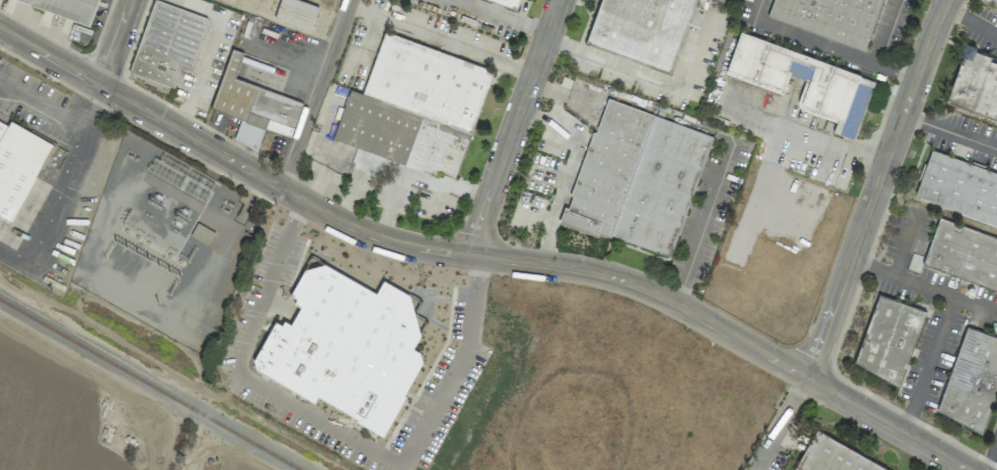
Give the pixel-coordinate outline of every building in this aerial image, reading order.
[(97,0),(13,0),(90,24),(97,0)] [(209,17),(153,0),(151,0),(129,74),(153,81),(151,88),(170,94),(178,67),(192,72),(209,17)] [(300,0),(279,0),(274,18),(311,30),(318,6),(300,0)] [(672,70),(693,0),(600,0),(587,45),(672,70)] [(866,49),(882,0),(773,0),(767,18),(866,49)] [(492,68),(382,32),(362,94),(348,89),(331,141),(437,174),(437,172),(456,178),(492,68)] [(874,77),(738,33),(725,75),(784,93),(789,75),(805,80),(796,109),(835,121),(832,133),(854,140),(874,77)] [(996,121),(996,63),(989,60),(990,56),(974,51),(975,46),(964,42),(945,104),(996,121)] [(302,100),(234,79),(243,52),(230,48),(211,109),(240,118),(233,141),(257,148),(263,128),(291,137),(302,100)] [(711,133),(602,99),(568,208),(563,207),(558,221),(673,257),(711,133)] [(9,121),(7,125),(0,121),(0,215),(13,221),(51,142),(9,121)] [(928,152),(914,199),(996,225),(996,173),(928,152)] [(996,291),(996,238),(938,218),(922,265),(996,291)] [(385,433),(421,361),(419,351),(413,348),(419,336),(411,294),(382,280),(376,290),(309,257),(292,292),(294,304),(298,306),(290,324),(284,321),(271,323),(253,361),(255,371),(314,400),(315,399),(385,433)] [(854,368),(902,382),(923,308),(875,295),(854,368)] [(985,430),(996,391),(996,337),(963,326),(936,415),(985,430)] [(816,429),(889,469),(793,469),(816,429)]
